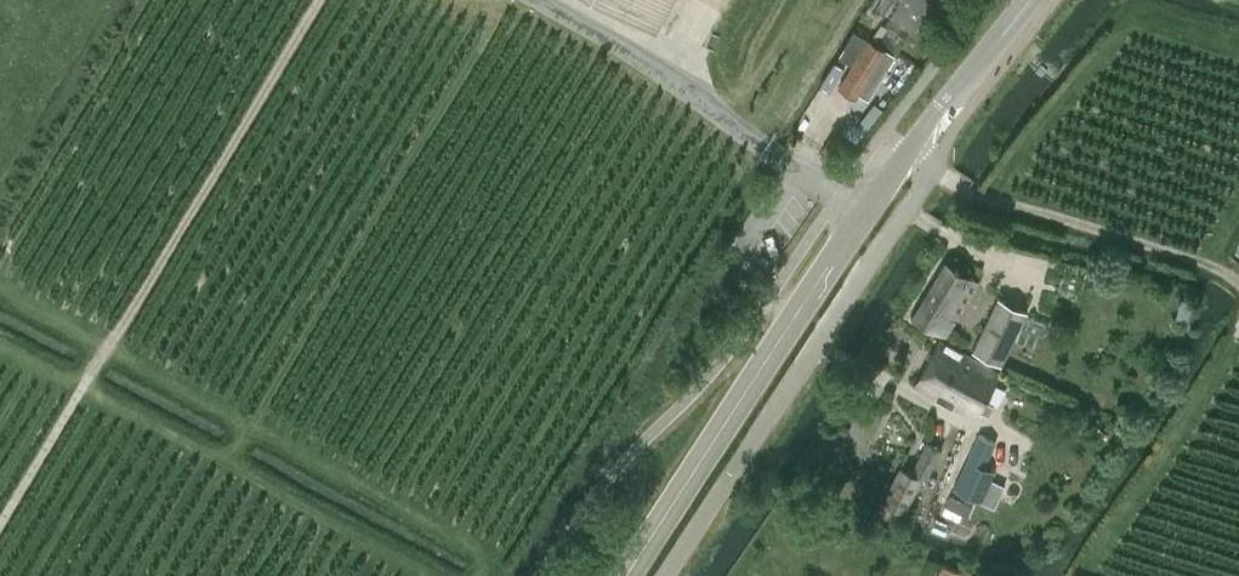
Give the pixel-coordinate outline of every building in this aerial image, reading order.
[(891,16),(914,32),(938,0),(901,0),(891,16)] [(851,63),(867,37),(854,29),(838,55),(851,63)] [(868,39),(840,85),(857,96),(859,93),(868,99),(895,55),(886,49),(868,38),(868,39)] [(945,335),(977,281),(946,262),(913,316),(945,335)] [(1028,311),(997,297),(973,350),(1003,364),(1028,311)] [(916,384),(938,396),(974,418),(979,408),(987,413),(994,403),(986,398),(999,375),(962,352),(940,340),(916,384)] [(838,421),(834,428),(843,434),(848,427),(838,421)] [(979,435),(967,459),(954,485),(997,507),(1002,496),(989,489),(996,474),(982,467),(994,443),(979,435)] [(926,440),(911,470),(900,465),(883,500),(905,511),(922,476),(926,478),(942,447),(926,440)] [(938,575),(971,575),(972,574),(941,564),(938,575)]
